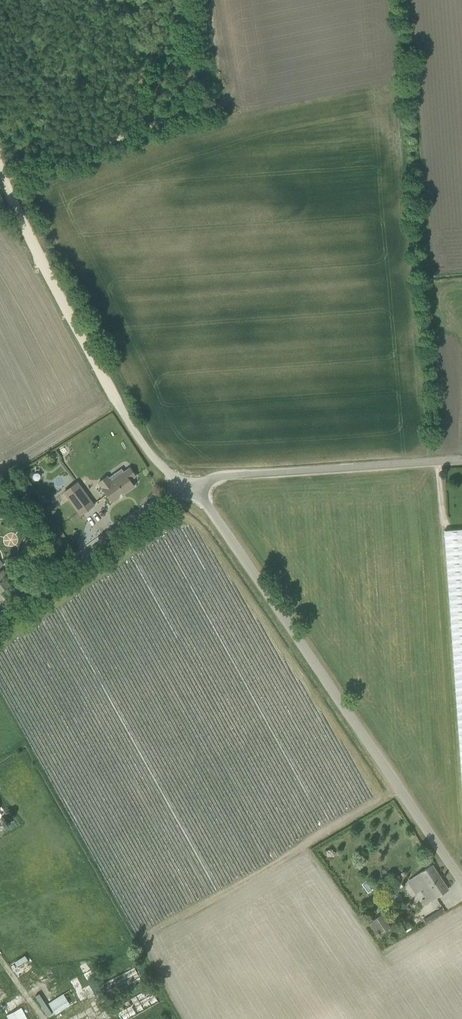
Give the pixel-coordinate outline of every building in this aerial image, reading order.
[(103,488),(103,489),(112,501),(120,496),(120,497),(121,497),(121,496),(120,494),(123,492),(125,494),(126,493),(125,492),(134,486),(130,480),(136,475),(130,467),(124,472),(124,473),(112,482),(107,476),(99,482),(103,488)] [(81,514),(94,505),(78,482),(65,491),(81,514)] [(445,530),(461,779),(461,529),(445,530)] [(10,585),(5,578),(8,577),(3,570),(0,572),(0,592),(10,585)] [(413,877),(429,902),(448,889),(432,865),(413,877)] [(382,914),(372,920),(381,934),(391,927),(382,914)] [(99,986),(107,1000),(142,982),(135,967),(99,986)] [(83,1000),(102,991),(91,969),(72,978),(83,1000)] [(114,1008),(120,1018),(129,1018),(159,1002),(150,988),(114,1008)] [(48,1003),(56,1015),(77,1001),(70,990),(48,1003)] [(21,1007),(7,1015),(9,1018),(27,1018),(21,1007)]
